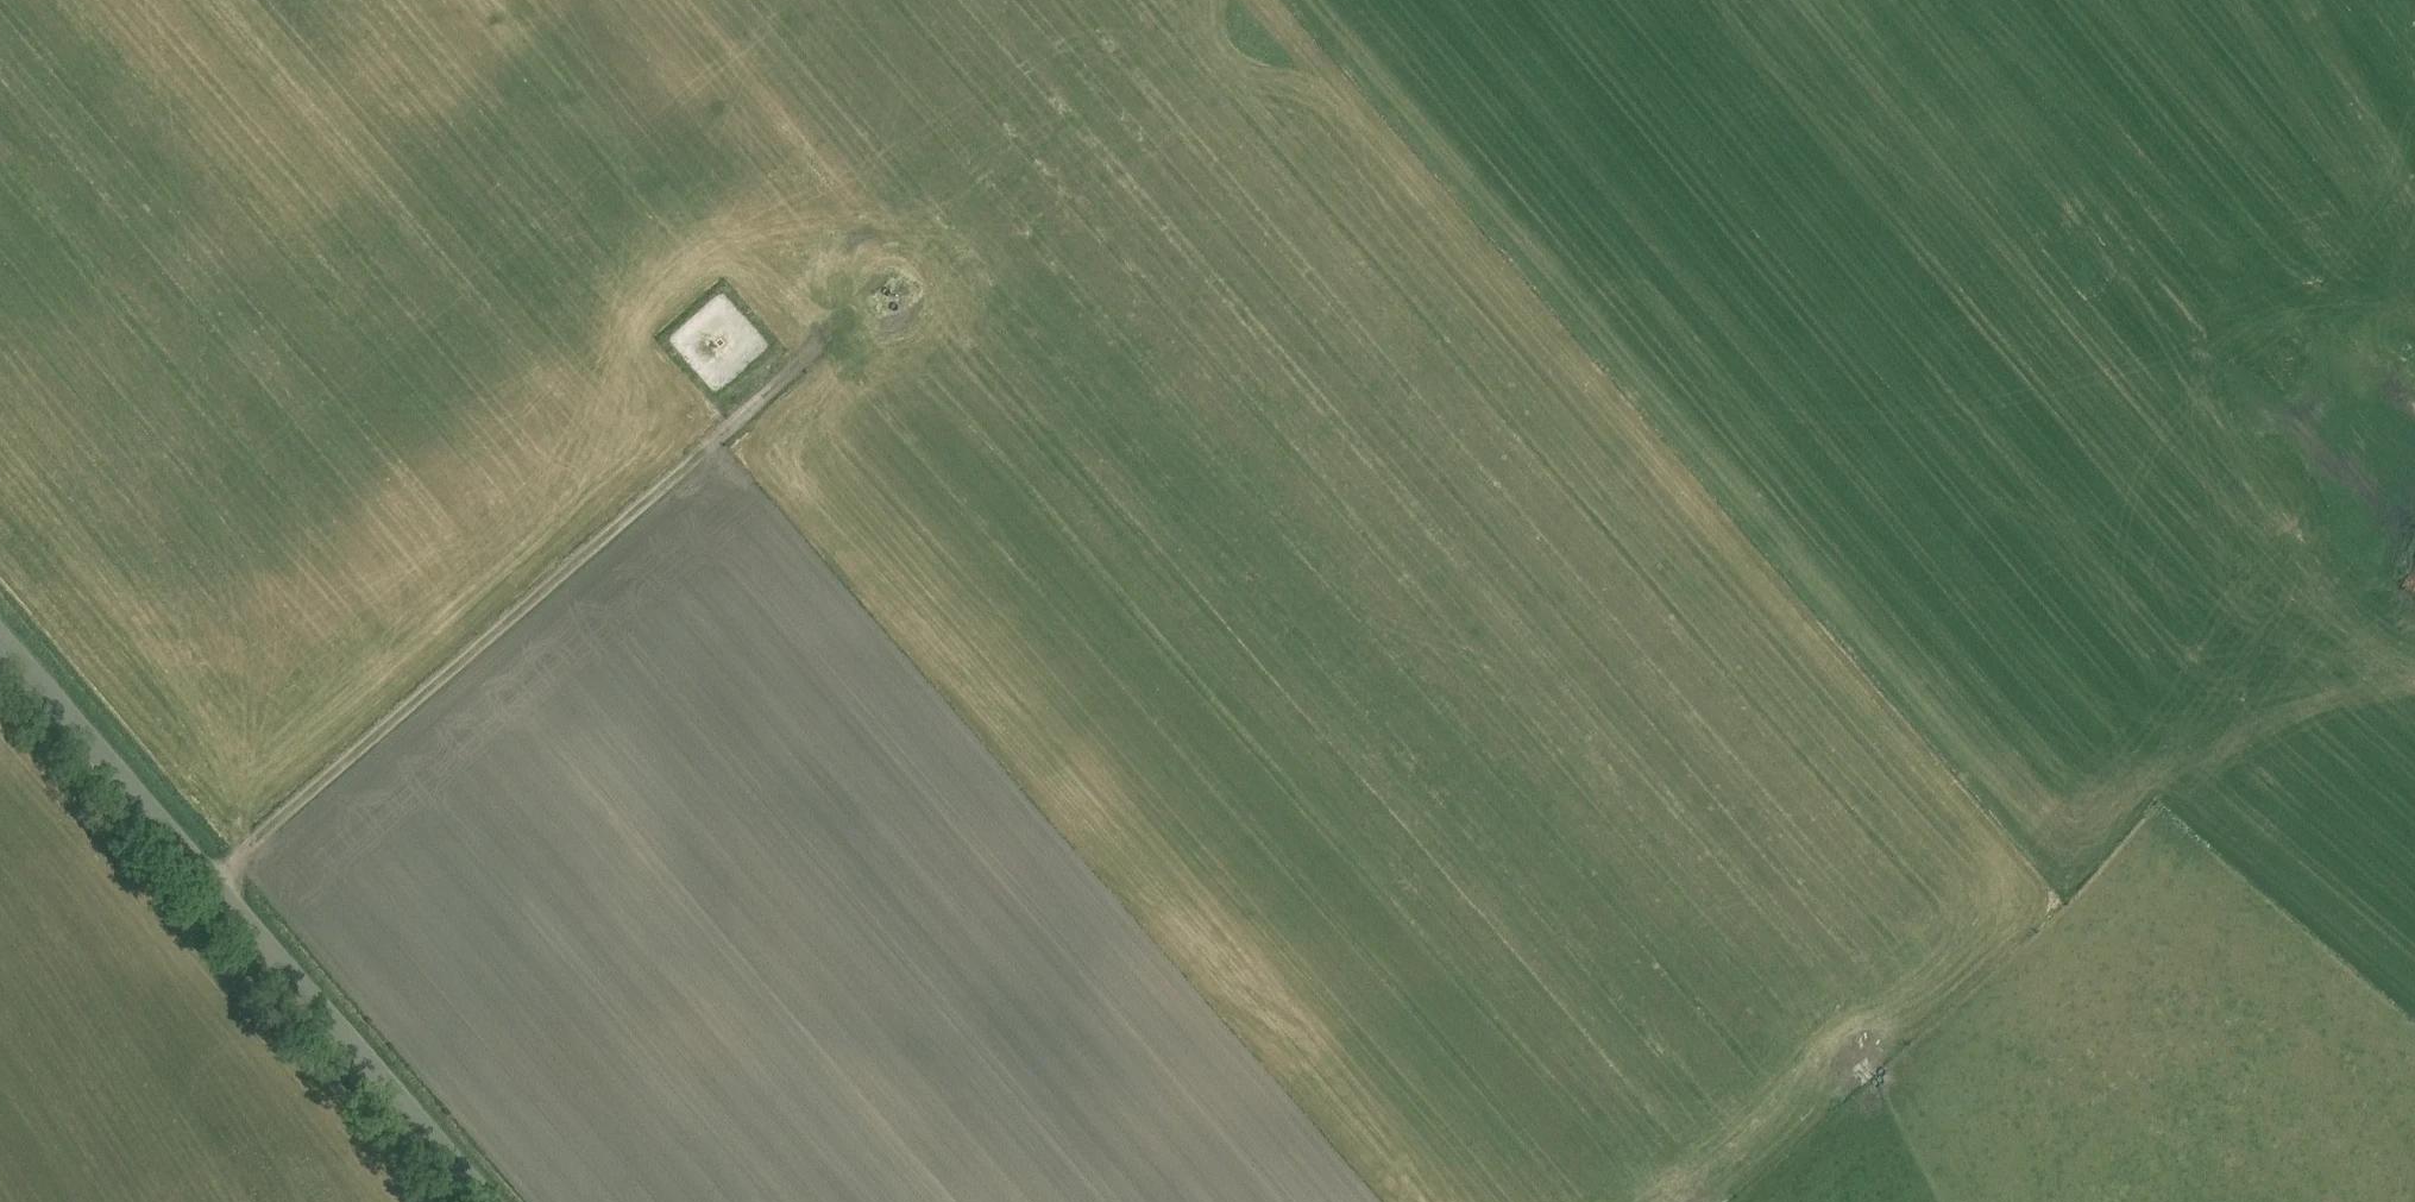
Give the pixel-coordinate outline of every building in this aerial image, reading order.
[(726,354),(712,367),(723,378),(736,366),(726,354)]
